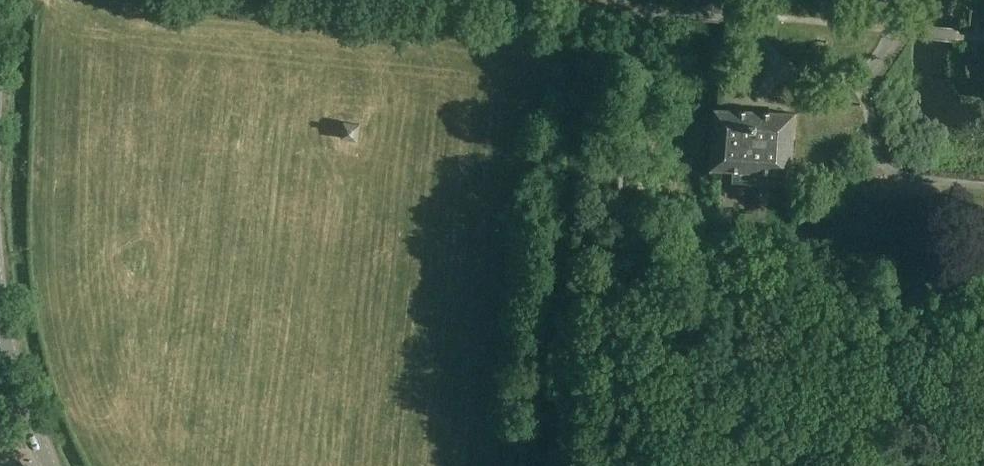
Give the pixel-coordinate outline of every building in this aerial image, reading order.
[(716,110),(710,170),(793,176),(796,114),(759,112),(745,111),(716,110)] [(339,141),(356,146),(361,127),(343,123),(339,141)]
